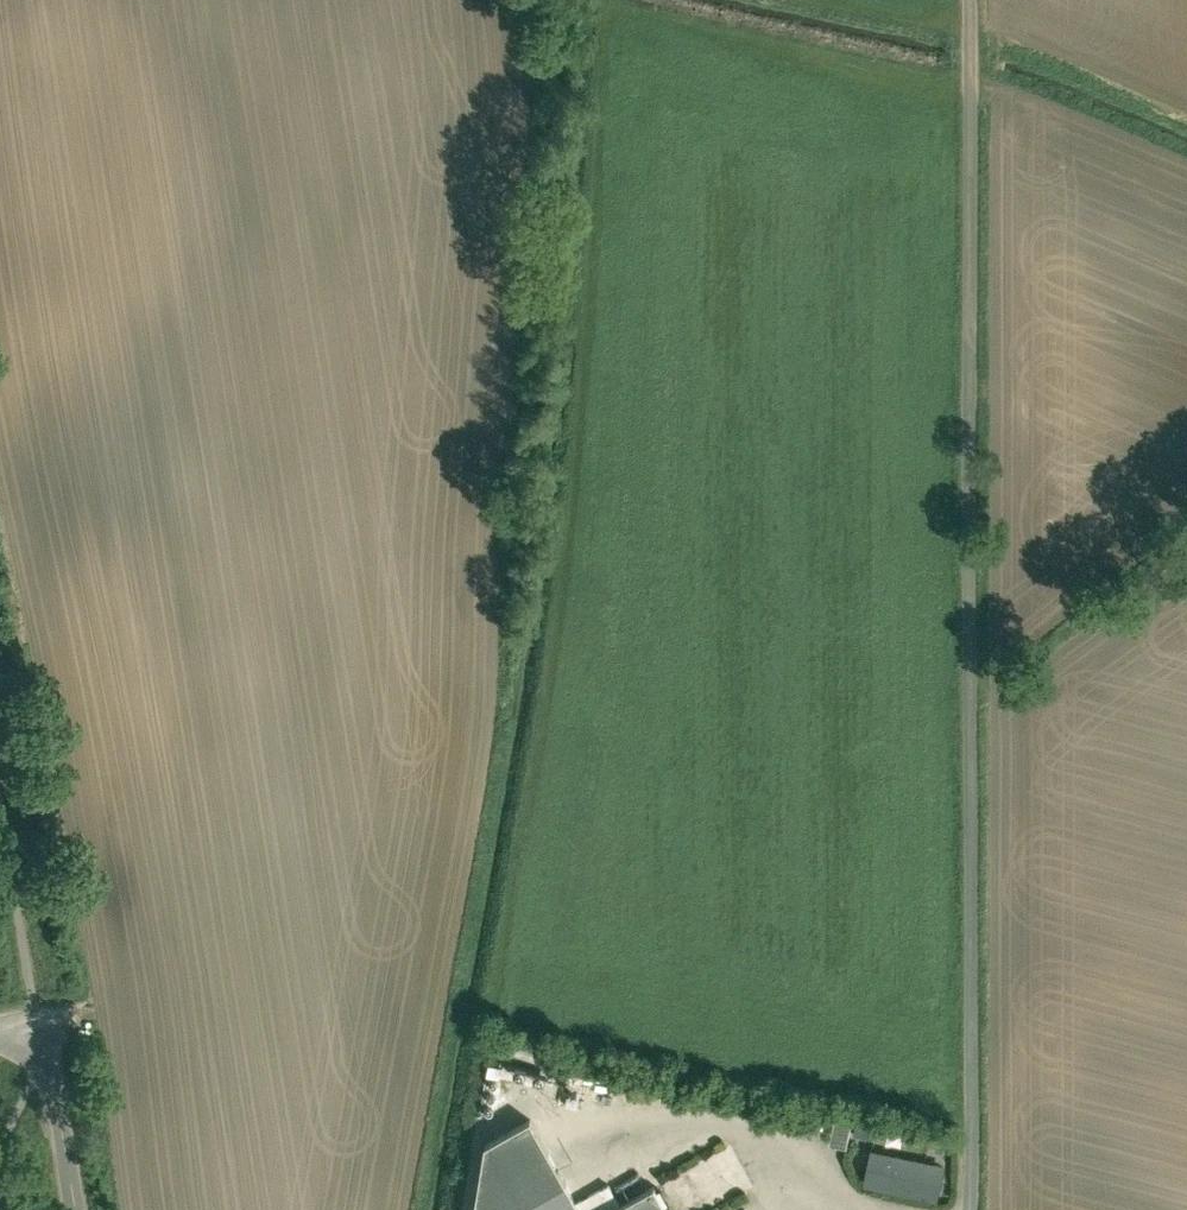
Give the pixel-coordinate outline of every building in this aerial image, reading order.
[(592,1071),(573,1067),(567,1095),(586,1099),(592,1071)] [(487,1209),(496,1209),(569,1168),(575,1166),(540,1105),(494,1128),(486,1204),(487,1209)] [(843,1146),(845,1133),(870,1138),(874,1116),(831,1109),(826,1143),(843,1146)] [(896,1147),(877,1143),(869,1178),(890,1182),(891,1177),(940,1188),(948,1152),(897,1141),(896,1147)] [(657,1172),(592,1209),(569,1168),(496,1209),(678,1209),(657,1172)]
